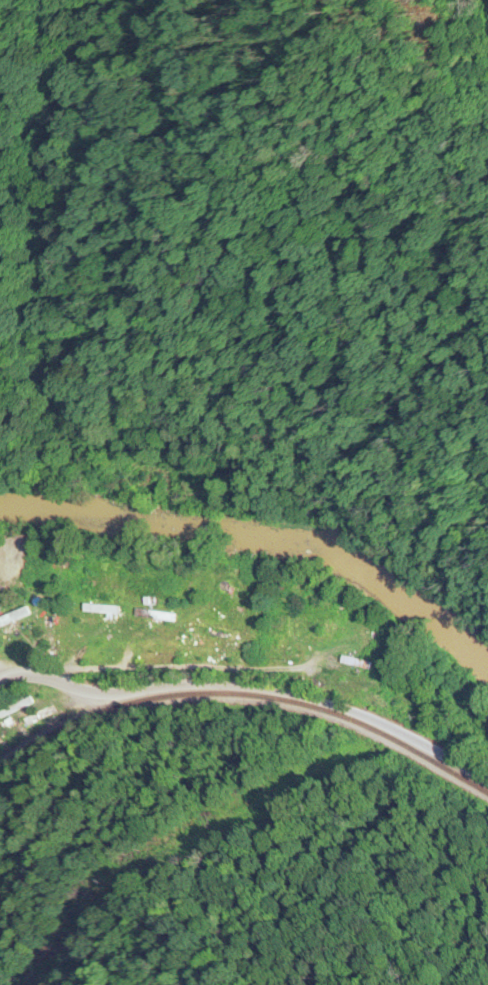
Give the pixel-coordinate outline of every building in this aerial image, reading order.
[(26,597),(0,608),(0,609),(6,623),(33,612),(26,597)]
